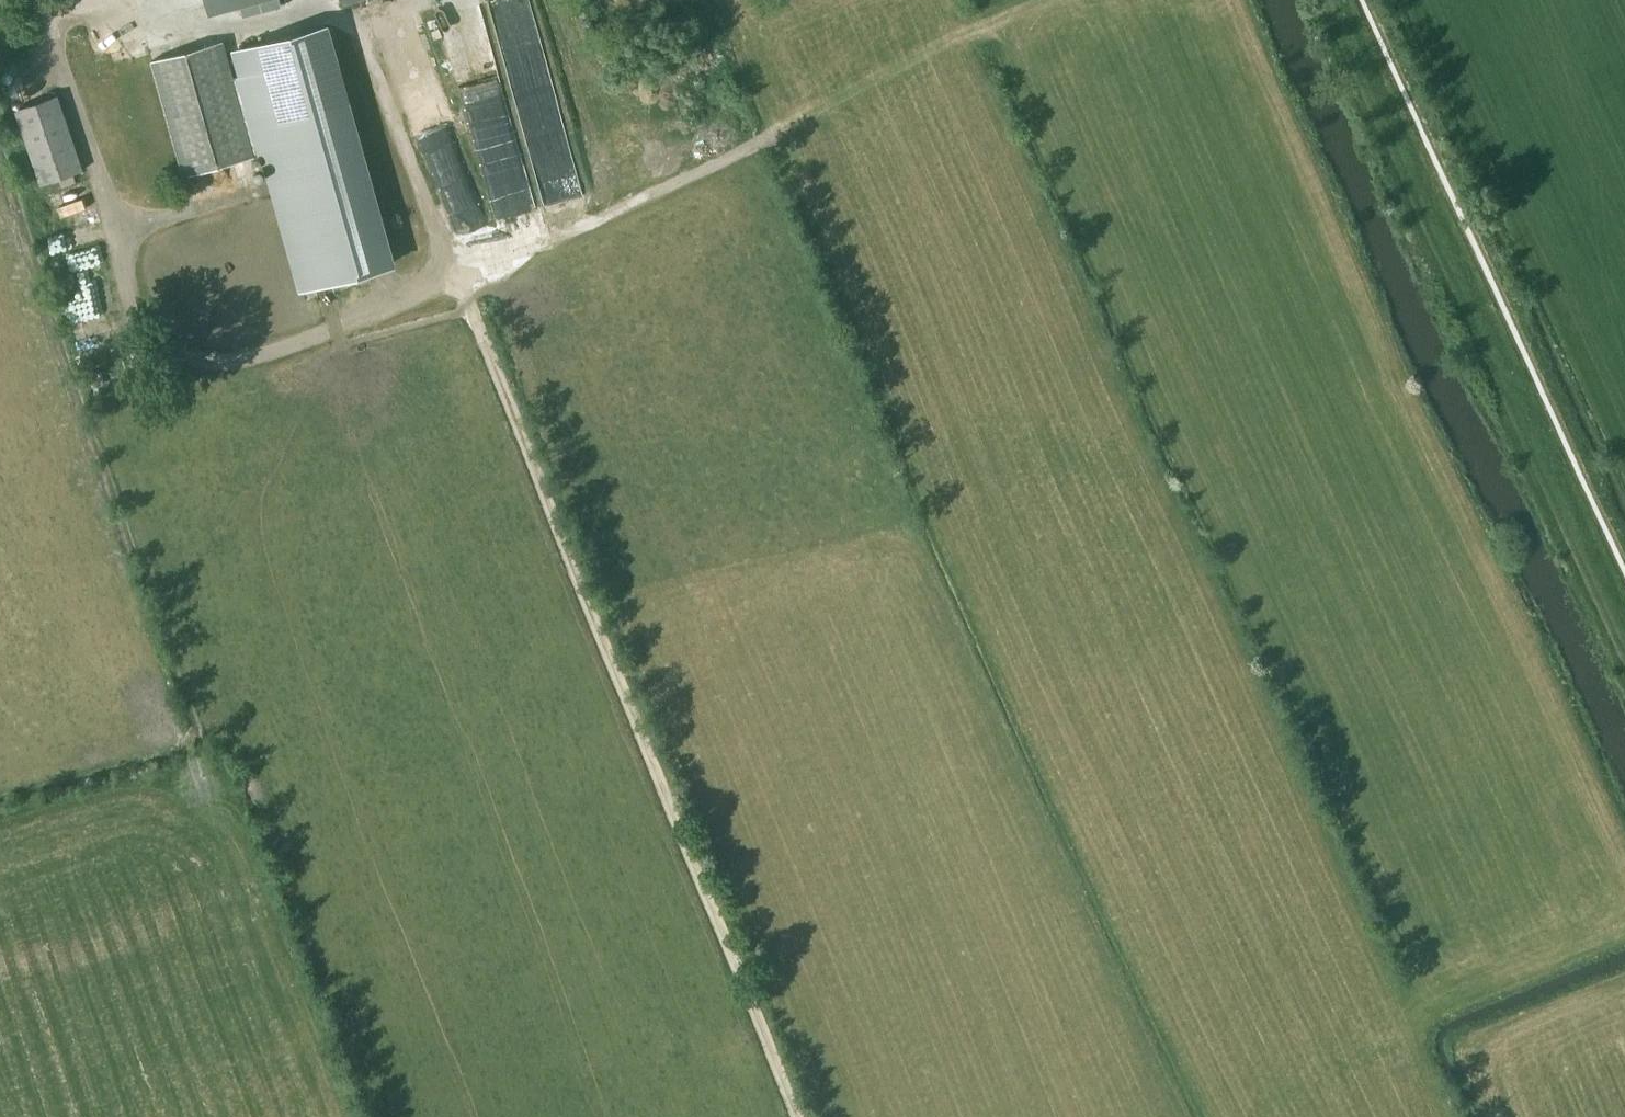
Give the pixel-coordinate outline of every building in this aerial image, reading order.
[(209,11),(247,0),(207,0),(209,11)] [(223,40),(153,59),(186,176),(266,154),(304,289),(391,264),(326,25),(238,49),(246,80),(235,83),(223,40)] [(84,169),(59,93),(16,107),(41,183),(84,169)]
